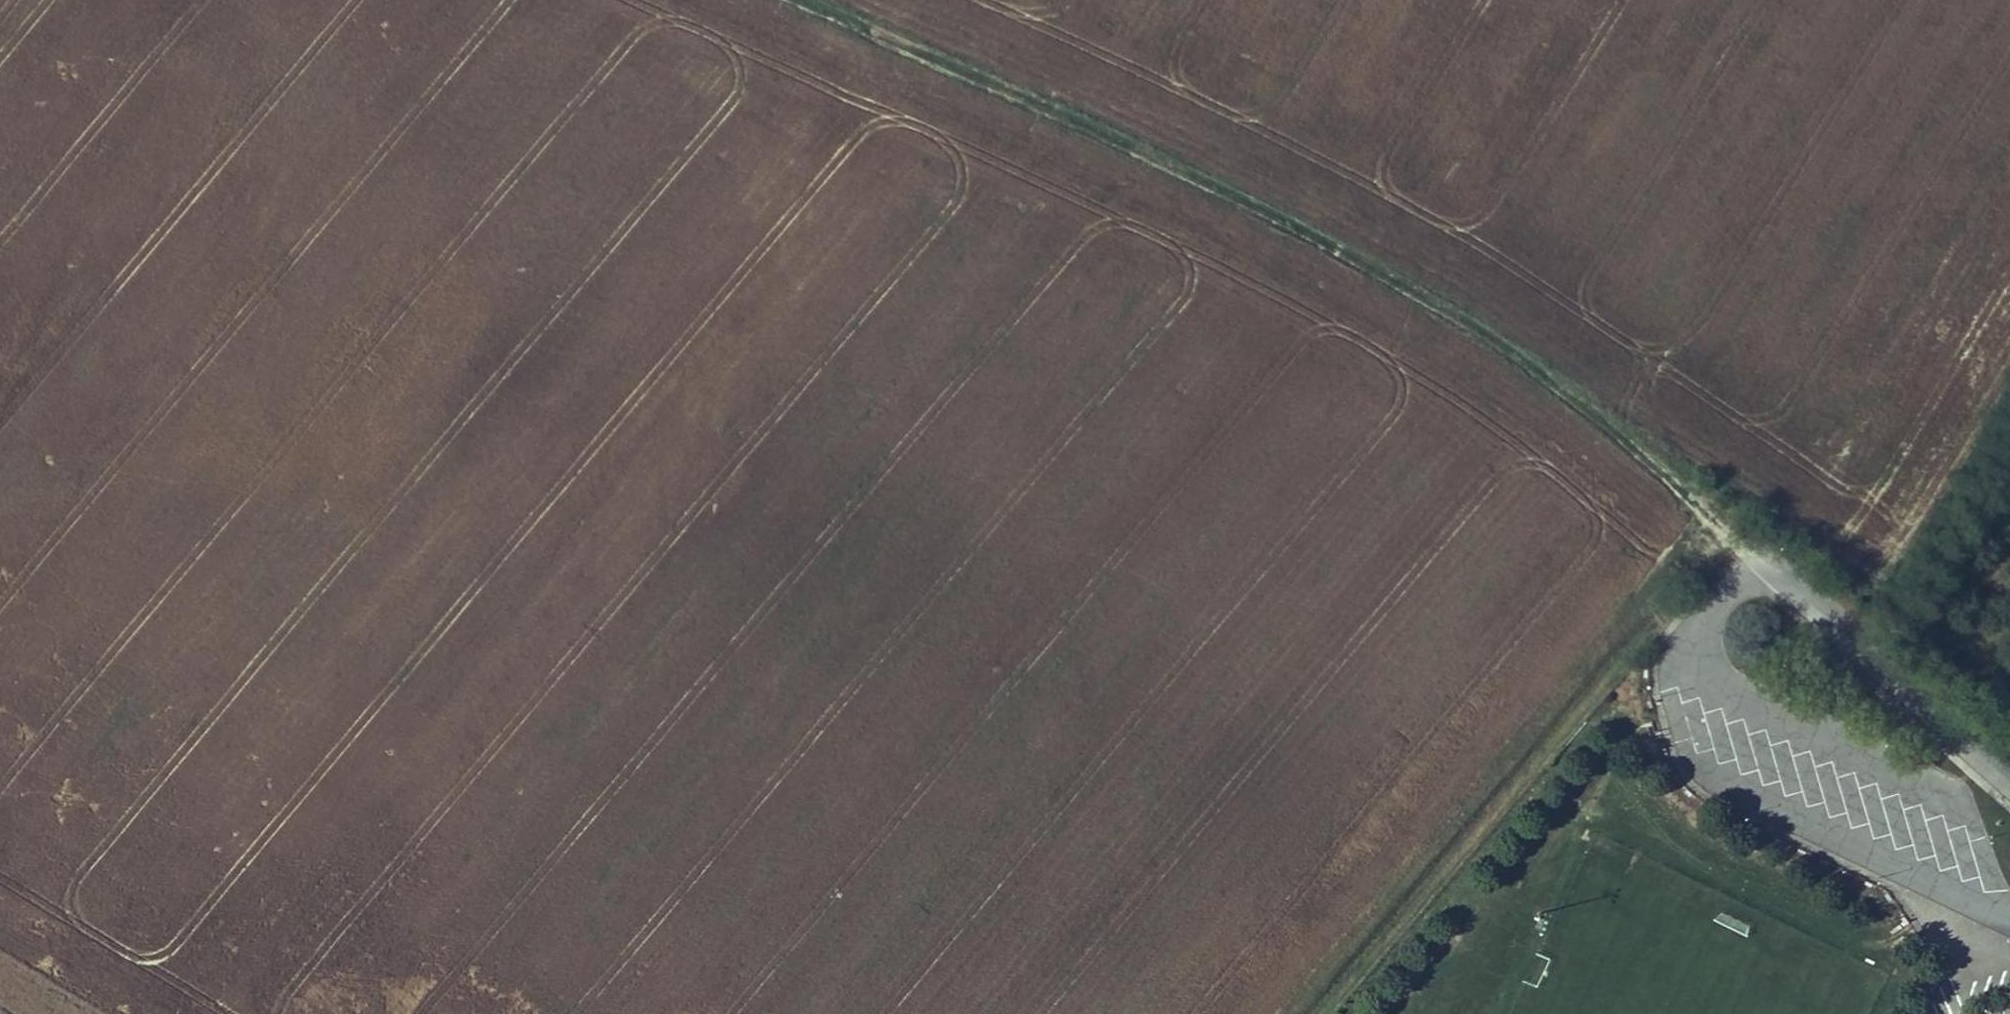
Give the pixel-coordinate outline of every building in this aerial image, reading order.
[(1690,581),(1696,574),(1690,569),(1684,577),(1690,581)]
